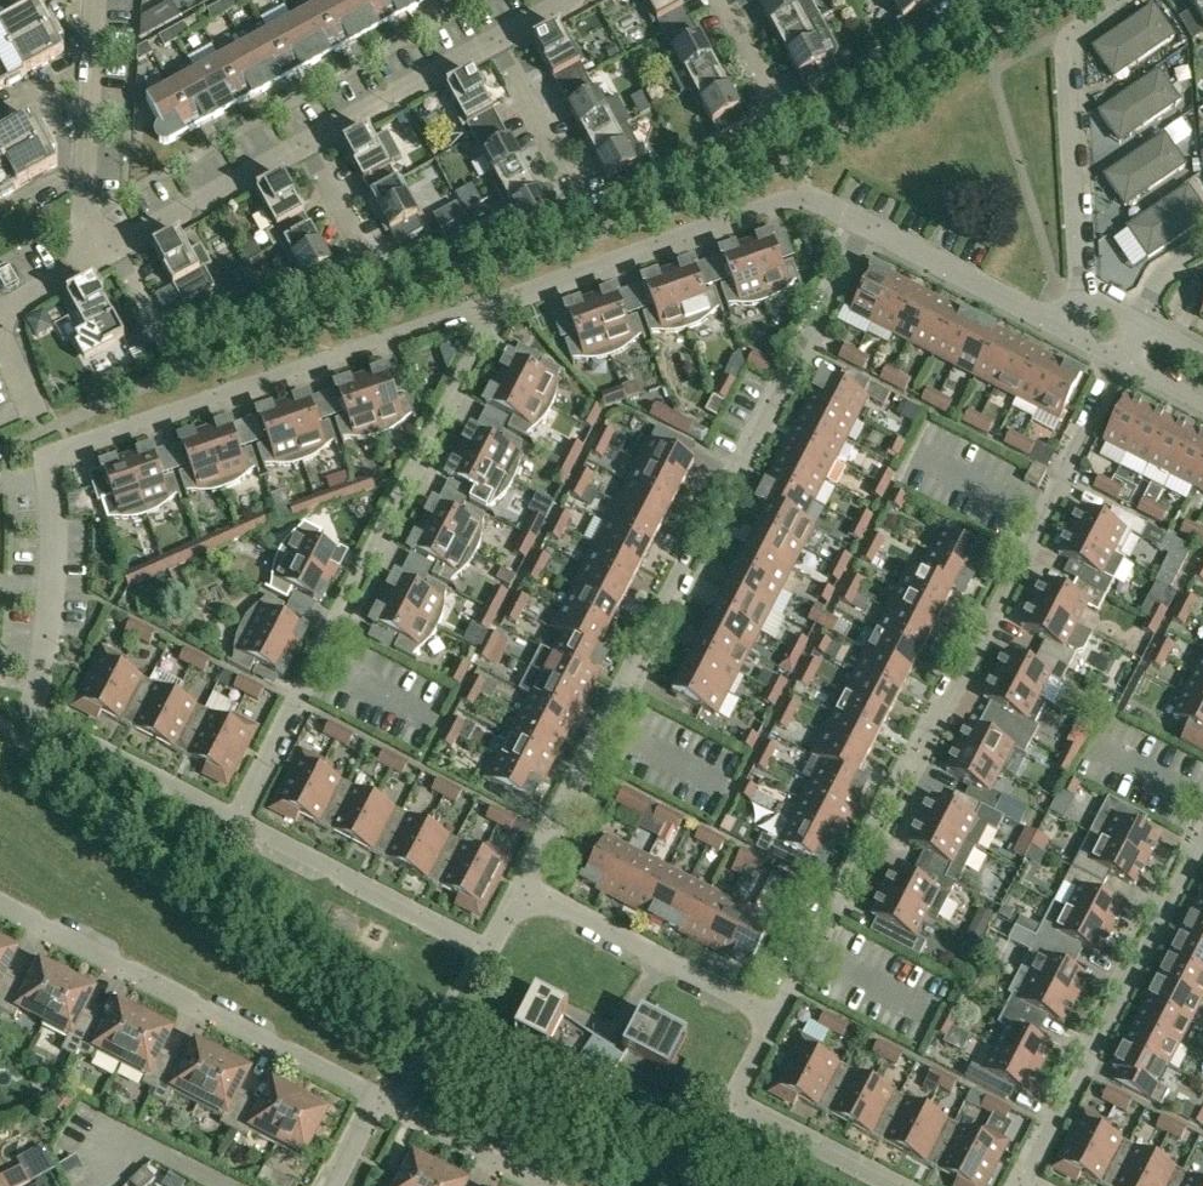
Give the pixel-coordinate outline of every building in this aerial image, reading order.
[(226,14),(239,7),(235,0),(227,0),(221,4),(226,14)] [(318,8),(341,50),(365,37),(345,0),(332,0),(318,8)] [(365,37),(389,23),(376,0),(345,0),(365,37)] [(389,23),(413,10),(408,0),(376,0),(389,23)] [(413,10),(432,0),(408,0),(413,10)] [(647,3),(642,5),(653,24),(657,22),(664,35),(691,21),(680,0),(645,0),(647,3)] [(780,41),(821,18),(811,0),(757,0),(780,41)] [(889,5),(893,3),(903,21),(899,23),(910,44),(941,27),(926,0),(886,0),(889,5)] [(1087,116),(1192,44),(1192,41),(1167,0),(1150,0),(1100,30),(1093,37),(1088,45),(1085,53),(1084,58),(1084,63),(1087,116)] [(1202,24),(1202,0),(1188,0),(1202,24)] [(226,14),(221,4),(208,10),(214,21),(226,14)] [(0,27),(0,32),(12,53),(57,28),(51,16),(45,19),(38,7),(0,27)] [(318,8),(293,21),(316,63),(341,50),(318,8)] [(839,73),(832,60),(837,57),(839,50),(821,18),(780,41),(806,90),(839,73)] [(149,20),(140,25),(139,40),(155,31),(149,20)] [(293,21),(269,34),(292,76),(316,63),(293,21)] [(720,74),(691,21),(664,35),(678,61),(668,67),(683,94),(689,91),(720,74)] [(172,30),(178,41),(191,34),(185,23),(172,30)] [(560,27),(533,42),(561,92),(588,77),(580,64),(585,62),(574,42),(570,45),(560,27)] [(64,40),(57,28),(12,53),(25,77),(64,55),(58,43),(64,40)] [(178,41),(172,30),(160,37),(165,48),(178,41)] [(12,53),(0,32),(0,59),(12,53)] [(269,34),(245,47),(268,90),(292,76),(269,34)] [(148,43),(139,48),(137,63),(154,54),(148,43)] [(1091,182),(1197,109),(1192,44),(1087,116),(1091,182)] [(605,49),(610,60),(620,55),(615,45),(605,49)] [(245,47),(220,61),(244,103),(268,90),(245,47)] [(25,77),(12,53),(0,59),(0,91),(25,77)] [(220,61),(196,74),(219,116),(244,103),(220,61)] [(196,74),(172,87),(195,129),(219,116),(196,74)] [(474,74),(447,89),(457,106),(452,109),(463,128),(467,126),(474,139),(501,124),(474,74)] [(747,123),(720,74),(689,91),(699,109),(703,107),(720,137),(747,123)] [(561,92),(590,145),(628,124),(627,124),(631,122),(618,96),(602,104),(588,77),(561,92)] [(147,101),(161,128),(160,129),(159,130),(159,131),(158,132),(158,133),(157,134),(157,135),(157,137),(157,138),(158,139),(159,140),(160,142),(163,143),(165,144),(168,144),(170,143),(195,129),(172,87),(147,101)] [(401,115),(400,121),(410,124),(420,121),(412,109),(401,115)] [(1198,111),(1197,109),(1091,182),(1096,248),(1202,173),(1202,172),(1198,111)] [(0,136),(0,155),(5,165),(51,140),(44,128),(38,131),(31,118),(0,136)] [(530,177),(501,124),(474,139),(493,173),(488,175),(499,194),(530,177)] [(636,165),(631,157),(638,153),(636,149),(640,147),(628,124),(590,145),(616,194),(656,172),(648,158),(636,165)] [(370,131),(343,145),(371,196),(402,179),(401,177),(397,180),(390,167),(394,164),(393,163),(402,158),(388,132),(375,139),(370,131)] [(57,151),(51,140),(5,165),(18,189),(58,167),(51,155),(57,151)] [(18,189),(5,165),(0,167),(0,199),(18,189)] [(1096,248),(1098,283),(1123,295),(1137,291),(1148,269),(1202,234),(1202,173),(1096,248)] [(550,213),(530,177),(499,194),(509,212),(513,210),(523,228),(550,213)] [(284,178),(257,192),(267,210),(263,212),(273,231),(266,234),(274,248),(280,245),(281,245),(311,228),(284,178)] [(412,197),(402,179),(371,196),(398,245),(425,230),(408,199),(412,197)] [(446,217),(451,226),(465,218),(456,203),(449,207),(452,213),(446,217)] [(467,217),(465,218),(451,226),(440,232),(448,245),(474,230),(467,217)] [(338,277),(311,228),(281,245),(291,264),(295,261),(304,278),(294,283),(302,297),(338,277)] [(180,234),(153,249),(184,305),(215,288),(205,269),(212,265),(202,246),(190,252),(180,234)] [(818,238),(826,260),(833,246),(833,245),(834,244),(834,242),(834,241),(833,240),(833,239),(832,238),(831,237),(831,236),(830,235),(828,235),(827,234),(825,234),(822,235),(821,235),(819,237),(818,238)] [(771,236),(746,245),(766,301),(773,299),(779,295),(782,293),(786,290),(793,284),(798,281),(799,286),(801,285),(793,262),(781,266),(771,236)] [(254,238),(240,246),(248,261),(262,253),(254,238)] [(743,305),(748,305),(755,304),(759,304),(762,303),(766,301),(746,245),(722,254),(732,283),(720,287),(729,311),(730,310),(729,305),(734,305),(743,305)] [(693,264),(668,273),(688,329),(695,326),(701,323),(704,321),(707,319),(715,311),(720,309),(721,313),(723,313),(715,289),(703,293),(693,264)] [(0,274),(0,278),(6,289),(17,282),(9,268),(0,274)] [(851,311),(873,323),(895,280),(873,269),(851,311)] [(656,332),(665,333),(672,333),(676,332),(680,332),(683,331),(688,329),(668,273),(644,281),(654,311),(642,315),(651,338),(653,338),(651,333),(656,332)] [(873,323),(894,333),(916,291),(895,280),(873,323)] [(124,337),(94,281),(67,296),(77,313),(72,316),(82,334),(76,337),(87,357),(124,337)] [(894,333),(914,344),(936,301),(916,291),(894,333)] [(615,292),(591,300),(611,357),(617,354),(624,350),(630,346),(638,339),(642,336),(644,341),(646,340),(637,317),(626,321),(615,292)] [(578,360),(588,360),(595,360),(598,360),(602,359),(606,358),(611,357),(591,300),(566,309),(577,338),(565,343),(573,366),(575,365),(573,360),(578,360)] [(914,344),(935,355),(957,312),(936,301),(914,344)] [(44,310),(27,320),(37,338),(54,328),(44,310)] [(935,355),(956,365),(978,323),(957,312),(935,355)] [(194,322),(177,331),(183,343),(200,334),(194,322)] [(956,365),(977,376),(999,333),(978,323),(956,365)] [(977,376),(997,387),(1019,344),(999,333),(977,376)] [(997,387),(1018,398),(1040,355),(1019,344),(997,387)] [(441,351),(448,372),(455,358),(456,357),(456,356),(456,355),(456,353),(456,352),(454,350),(454,349),(452,348),(450,347),(449,347),(447,347),(444,347),(443,348),(442,349),(441,351)] [(845,347),(839,359),(851,365),(857,354),(845,347)] [(767,375),(772,364),(753,354),(747,365),(767,375)] [(869,360),(857,354),(851,365),(864,371),(869,360)] [(1018,398),(1039,408),(1061,365),(1040,355),(1018,398)] [(510,358),(498,381),(551,408),(553,405),(554,402),(555,398),(556,395),(557,391),(558,388),(558,386),(559,377),(560,372),(565,374),(565,373),(543,361),(538,372),(510,358)] [(1061,420),(1083,377),(1061,365),(1039,408),(1061,420)] [(881,379),(893,386),(899,374),(887,368),(881,379)] [(892,393),(848,370),(841,384),(824,375),(813,397),(855,419),(867,398),(884,407),(892,393)] [(387,371),(362,379),(381,435),(385,434),(388,433),(394,429),(400,425),(408,418),(413,416),(414,420),(416,420),(408,396),(396,400),(387,371)] [(893,386),(906,392),(911,381),(899,374),(893,386)] [(714,396),(726,402),(736,383),(724,377),(714,396)] [(349,438),(358,439),(365,439),(369,438),(376,437),(381,435),(362,379),(337,387),(347,417),(335,421),(344,444),(345,444),(344,439),(349,438)] [(530,433),(537,427),(540,425),(542,422),(544,419),(547,416),(549,413),(551,408),(498,381),(486,404),(514,418),(508,430),(530,441),(531,439),(526,437),(530,433)] [(606,408),(627,401),(623,387),(601,394),(606,408)] [(928,389),(922,401),(934,407),(940,396),(928,389)] [(953,402),(940,396),(934,407),(947,413),(953,402)] [(308,397),(284,406),(303,462),(310,459),(317,456),(322,452),(330,445),(335,442),(336,447),(338,446),(330,422),(318,426),(308,397)] [(813,397),(802,418),(845,440),(855,419),(813,397)] [(1104,442),(1127,454),(1149,411),(1126,399),(1104,442)] [(591,403),(580,424),(593,430),(604,410),(591,403)] [(921,410),(908,404),(901,418),(914,424),(921,410)] [(650,416),(670,426),(676,415),(656,405),(650,416)] [(271,465),(280,466),(287,465),(291,465),(298,464),(303,462),(284,406),(259,414),(269,443),(257,448),(266,471),(267,470),(265,465),(271,465)] [(982,417),(969,411),(964,422),(976,429),(982,417)] [(1127,454),(1149,465),(1171,423),(1149,411),(1127,454)] [(695,425),(676,415),(670,426),(689,436),(695,425)] [(994,424),(982,417),(976,429),(988,435),(994,424)] [(802,418),(791,438),(834,461),(845,440),(802,418)] [(1193,434),(1171,423),(1149,465),(1171,477),(1193,434)] [(230,424),(206,432),(225,489),(232,486),(235,484),(238,482),(241,481),(245,477),(252,471),(257,469),(258,473),(260,473),(252,449),(240,453),(230,424)] [(596,440),(609,447),(616,435),(602,428),(596,440)] [(472,431),(460,454),(513,482),(515,478),(516,475),(518,472),(519,468),(519,465),(520,461),(521,450),(522,445),(527,448),(528,446),(505,434),(500,445),(472,431)] [(193,491),(202,492),(205,492),(213,491),(216,491),(220,490),(225,489),(206,432),(181,440),(191,470),(179,474),(187,497),(189,497),(187,492),(193,491)] [(1005,444),(1017,450),(1023,439),(1010,433),(1005,444)] [(1193,434),(1171,477),(1193,488),(1202,469),(1202,439),(1193,434)] [(791,438),(780,459),(823,481),(834,461),(791,438)] [(898,456),(905,444),(894,438),(887,451),(898,456)] [(1035,445),(1023,439),(1017,450),(1029,457),(1035,445)] [(561,460),(573,466),(574,467),(585,447),(572,440),(561,460)] [(609,447),(596,440),(589,452),(603,459),(609,447)] [(651,441),(640,463),(683,485),(694,463),(651,441)] [(152,450),(128,459),(147,515),(150,514),(154,512),(160,509),(166,505),(174,498),(179,495),(180,500),(182,499),(174,475),(162,479),(152,450)] [(543,459),(557,466),(561,460),(546,453),(543,459)] [(492,506),(499,500),(502,498),(504,495),(507,492),(509,489),(511,486),(513,482),(460,454),(448,477),(476,492),(470,503),(493,514),(493,513),(489,510),(492,506)] [(115,518),(124,519),(131,518),(135,518),(142,517),(147,515),(128,459),(103,467),(113,496),(101,501),(109,524),(111,523),(109,518),(115,518)] [(780,459),(770,480),(813,502),(823,481),(780,459)] [(574,467),(573,466),(561,460),(552,479),(565,486),(574,467)] [(640,463),(629,484),(672,506),(683,485),(640,463)] [(1038,488),(1045,474),(1034,468),(1026,482),(1038,488)] [(575,482),(588,488),(594,476),(581,469),(575,482)] [(883,469),(876,482),(887,488),(894,475),(883,469)] [(1193,488),(1202,493),(1202,469),(1193,488)] [(355,496),(376,489),(371,477),(350,484),(355,496)] [(1094,489),(1106,495),(1111,483),(1100,477),(1094,489)] [(1118,501),(1119,499),(1129,504),(1137,489),(1114,477),(1111,483),(1106,495),(1118,501)] [(310,484),(315,496),(330,491),(326,479),(310,484)] [(770,480),(759,500),(802,522),(813,502),(770,480)] [(588,488),(575,482),(569,494),(593,506),(599,495),(587,489),(588,488)] [(876,482),(870,494),(881,499),(887,488),(876,482)] [(350,484),(330,492),(335,503),(355,496),(350,484)] [(629,484),(618,504),(661,526),(672,506),(629,484)] [(1137,512),(1150,518),(1156,505),(1164,491),(1152,484),(1146,494),(1137,489),(1129,504),(1139,509),(1137,512)] [(889,504),(900,509),(907,497),(896,491),(889,504)] [(330,492),(310,499),(314,511),(335,503),(330,492)] [(314,511),(310,499),(289,507),(294,519),(314,511)] [(769,507),(759,526),(802,549),(812,530),(801,524),(802,522),(759,500),(758,502),(769,507)] [(434,504),(422,527),(475,555),(477,552),(478,548),(480,545),(481,541),(482,538),(482,534),(483,524),(485,519),(489,521),(490,519),(467,508),(462,518),(434,504)] [(618,504),(608,525),(651,547),(661,526),(618,504)] [(1071,532),(1120,558),(1134,530),(1143,535),(1149,523),(1114,505),(1106,521),(1083,509),(1071,532)] [(1169,512),(1156,505),(1150,518),(1162,525),(1169,512)] [(553,523),(566,530),(573,517),(560,510),(553,523)] [(854,523),(867,530),(874,517),(860,511),(854,523)] [(524,534),(536,540),(547,520),(534,513),(524,534)] [(261,517),(243,525),(248,537),(266,529),(261,517)] [(301,529),(294,535),(291,537),(289,540),(287,543),(285,546),(283,549),(280,553),(333,581),(345,558),(317,543),(323,532),(301,521),(300,522),(305,525),(301,529)] [(1180,534),(1194,541),(1201,528),(1187,521),(1180,534)] [(566,530),(553,523),(547,535),(560,541),(566,530)] [(867,530),(854,523),(848,536),(861,542),(867,530)] [(228,545),(248,537),(243,525),(223,534),(228,545)] [(608,525),(597,546),(640,568),(651,547),(608,525)] [(759,526),(748,547),(791,569),(802,549),(759,526)] [(454,579),(461,573),(464,571),(469,566),(471,563),(473,560),(475,555),(422,527),(410,550),(438,565),(432,576),(455,587),(455,586),(451,583),(454,579)] [(1202,546),(1202,529),(1201,528),(1194,541),(1202,546)] [(943,532),(931,554),(974,576),(986,554),(943,532)] [(1059,555),(1084,568),(1077,581),(1106,596),(1125,560),(1120,558),(1071,532),(1059,555)] [(879,553),(885,556),(892,544),(873,533),(866,546),(879,553)] [(209,554),(228,545),(223,534),(203,542),(209,554)] [(536,540),(524,534),(514,553),(526,559),(536,540)] [(1192,550),(1176,542),(1167,537),(1159,551),(1169,556),(1156,582),(1171,590),(1192,550)] [(203,542),(184,550),(189,562),(209,554),(203,542)] [(597,546),(586,567),(629,589),(640,568),(597,546)] [(873,565),(879,553),(866,546),(860,558),(873,565)] [(748,547),(737,568),(780,590),(791,569),(748,547)] [(184,550),(164,559),(169,570),(189,562),(184,550)] [(833,565),(846,571),(853,559),(840,552),(833,565)] [(321,604),(333,581),(280,553),(278,557),(277,560),(276,563),(275,567),(274,570),(273,575),(272,585),(271,590),(267,587),(266,589),(288,601),(294,590),(321,604)] [(532,565),(545,572),(551,559),(538,553),(532,565)] [(911,567),(910,569),(964,597),(974,576),(931,554),(921,573),(911,567)] [(164,559),(144,567),(149,579),(169,570),(164,559)] [(1201,562),(1193,577),(1202,582),(1202,563),(1201,562)] [(545,572),(532,565),(525,577),(539,584),(545,572)] [(846,571),(833,565),(827,577),(840,583),(846,571)] [(124,576),(129,587),(149,579),(144,567),(124,576)] [(586,567),(575,587),(618,610),(629,589),(586,567)] [(496,579),(510,587),(517,576),(502,568),(496,579)] [(737,568),(726,589),(769,611),(780,590),(737,568)] [(910,569),(900,590),(942,612),(952,593),(963,598),(964,597),(910,569)] [(845,588),(858,594),(864,581),(851,575),(845,588)] [(396,578),(384,601),(437,628),(439,625),(440,621),(442,618),(443,615),(443,611),(444,608),(445,597),(447,592),(451,594),(452,592),(429,581),(424,592),(396,578)] [(1076,626),(1086,606),(1098,612),(1106,596),(1077,581),(1070,594),(1045,581),(1033,604),(1092,635),(1093,634),(1076,626)] [(829,605),(835,592),(822,585),(816,598),(829,605)] [(486,607),(499,613),(509,593),(496,587),(486,607)] [(575,587),(564,608),(607,630),(618,610),(575,587)] [(858,594),(845,588),(839,600),(852,607),(858,594)] [(726,589),(716,610),(759,632),(769,611),(726,589)] [(900,590),(889,610),(932,633),(942,612),(900,590)] [(263,602),(256,608),(254,611),(249,616),(247,619),(245,622),(242,627),(295,654),(307,631),(279,617),(285,605),(263,594),(262,596),(267,598),(263,602)] [(511,606),(523,613),(530,600),(517,594),(511,606)] [(1184,595),(1178,606),(1191,612),(1197,601),(1184,595)] [(1148,618),(1161,625),(1168,612),(1145,600),(1138,612),(1148,617),(1148,618)] [(416,653),(423,647),(428,642),(431,639),(433,636),(435,633),(437,628),(384,601),(372,624),(400,638),(394,649),(417,661),(417,659),(413,656),(416,653)] [(1021,627),(1046,640),(1039,653),(1069,668),(1076,654),(1084,651),(1092,635),(1033,604),(1021,627)] [(523,613),(511,606),(504,618),(517,625),(523,613)] [(1184,626),(1191,612),(1178,606),(1171,619),(1184,626)] [(499,613),(486,607),(476,626),(489,632),(499,613)] [(565,633),(564,634),(607,656),(608,655),(598,650),(607,630),(564,608),(555,627),(565,633)] [(821,627),(827,615),(827,614),(815,608),(809,621),(821,627)] [(716,610),(705,630),(748,653),(759,632),(716,610)] [(889,610),(878,631),(921,653),(932,633),(889,610)] [(827,614),(827,615),(821,627),(833,633),(840,620),(827,614)] [(1161,625),(1148,618),(1142,630),(1155,636),(1161,625)] [(126,632),(138,638),(144,627),(132,621),(126,632)] [(150,644),(156,633),(144,627),(138,638),(150,644)] [(228,662),(250,674),(256,663),(283,677),(295,654),(242,627),(241,630),(239,633),(238,637),(237,640),(236,644),(235,649),(234,658),(233,663),(229,661),(228,662)] [(705,630),(694,651),(737,673),(748,653),(705,630)] [(878,631),(868,652),(910,674),(921,653),(878,631)] [(495,651),(496,650),(502,639),(490,632),(483,645),(495,651)] [(545,646),(543,650),(597,677),(607,656),(564,634),(555,651),(545,646)] [(789,648),(803,655),(809,642),(795,636),(789,648)] [(820,636),(813,650),(826,657),(826,655),(832,658),(837,649),(831,646),(833,643),(820,636)] [(1162,640),(1155,652),(1167,658),(1173,646),(1162,640)] [(496,650),(495,651),(483,645),(477,656),(498,668),(505,655),(496,650)] [(803,655),(789,648),(779,669),(793,675),(803,655)] [(180,660),(192,666),(198,655),(186,649),(180,660)] [(75,707),(97,718),(126,661),(104,650),(75,707)] [(543,650),(532,670),(586,698),(597,677),(543,650)] [(694,651),(684,672),(727,694),(737,673),(694,651)] [(868,652),(857,673),(900,695),(910,674),(868,652)] [(1149,665),(1160,670),(1167,658),(1155,652),(1149,665)] [(1008,654),(996,677),(1038,699),(1049,679),(1060,685),(1069,668),(1039,653),(1033,667),(1008,654)] [(210,661),(198,655),(192,666),(204,672),(210,661)] [(802,671),(815,678),(822,665),(809,659),(802,671)] [(102,712),(127,725),(150,682),(124,669),(128,662),(126,661),(97,718),(98,719),(102,712)] [(458,661),(448,680),(459,686),(469,666),(458,661)] [(533,695),(532,696),(575,718),(586,698),(532,670),(522,690),(533,695)] [(815,678),(802,671),(796,683),(809,690),(815,678)] [(1198,671),(1186,693),(1202,702),(1202,674),(1198,671)] [(715,716),(727,694),(684,672),(672,694),(715,716)] [(857,673),(846,694),(889,716),(900,695),(857,673)] [(240,677),(234,688),(247,694),(252,683),(240,677)] [(474,677),(468,689),(479,695),(485,683),(474,677)] [(768,689),(781,696),(788,683),(775,677),(768,689)] [(984,700),(1009,713),(1002,726),(1032,741),(1039,727),(1027,721),(1038,699),(996,677),(984,700)] [(127,725),(155,739),(177,696),(150,682),(127,725)] [(264,689),(252,683),(247,694),(259,701),(264,689)] [(473,707),(479,695),(468,689),(461,701),(473,707)] [(781,696),(768,689),(762,702),(775,708),(781,696)] [(1186,693),(1173,718),(1189,727),(1181,742),(1202,753),(1202,702),(1186,693)] [(846,694),(835,714),(878,737),(889,716),(846,694)] [(155,739),(182,753),(204,710),(177,696),(155,739)] [(532,696),(522,717),(565,739),(575,718),(532,696)] [(782,710),(793,716),(799,704),(788,698),(782,710)] [(207,766),(204,773),(205,774),(235,717),(233,717),(229,723),(204,710),(182,753),(207,766)] [(793,716),(782,710),(775,722),(786,728),(793,716)] [(835,714),(825,735),(867,757),(878,737),(835,714)] [(256,729),(235,717),(205,774),(227,785),(256,729)] [(522,717),(511,737),(554,760),(565,739),(522,717)] [(453,718),(446,730),(458,736),(464,724),(453,718)] [(324,734),(336,741),(342,730),(330,723),(324,734)] [(970,726),(958,749),(1001,771),(1012,749),(1024,755),(1032,741),(1002,726),(996,739),(970,726)] [(354,736),(342,730),(336,741),(348,747),(354,736)] [(446,730),(440,743),(451,749),(458,736),(446,730)] [(747,732),(741,745),(752,751),(758,738),(747,732)] [(825,735),(814,756),(867,783),(868,782),(858,776),(867,757),(825,735)] [(511,737),(500,758),(543,780),(554,760),(511,737)] [(766,742),(760,754),(771,760),(777,748),(766,742)] [(1068,744),(1062,756),(1073,762),(1079,750),(1068,744)] [(946,772),(971,785),(965,798),(994,813),(1002,797),(991,791),(1001,771),(958,749),(946,772)] [(378,762),(390,769),(396,758),(384,751),(378,762)] [(273,809),(295,820),(324,764),(302,752),(273,809)] [(760,754),(753,767),(765,773),(771,760),(760,754)] [(803,776),(814,782),(856,804),(867,783),(814,756),(803,776)] [(1062,756),(1055,769),(1067,775),(1073,762),(1062,756)] [(390,769),(402,775),(408,764),(396,758),(390,769)] [(532,802),(543,780),(500,758),(489,780),(532,802)] [(300,814),(326,828),(348,785),(322,772),(326,765),(324,764),(295,820),(296,821),(300,814)] [(432,791),(445,797),(450,786),(438,779),(432,791)] [(1061,791),(1073,797),(1079,785),(1067,779),(1061,791)] [(814,782),(803,802),(846,825),(856,804),(814,782)] [(738,795),(750,801),(756,789),(745,783),(738,795)] [(326,828),(353,842),(375,799),(348,785),(326,828)] [(445,797),(457,803),(462,792),(450,786),(445,797)] [(625,789),(619,800),(645,814),(651,803),(625,789)] [(933,798),(921,821),(964,843),(977,850),(987,830),(996,834),(1004,818),(994,813),(965,798),(958,811),(933,798)] [(1108,798),(1090,834),(1147,864),(1159,840),(1134,827),(1140,815),(1108,798)] [(353,842),(380,856),(402,813),(375,799),(353,842)] [(803,802),(792,823),(835,845),(846,825),(803,802)] [(486,819),(499,825),(505,814),(492,807),(486,819)] [(654,818),(666,825),(672,813),(660,807),(654,818)] [(380,856),(407,870),(429,827),(402,813),(380,856)] [(684,820),(672,813),(666,825),(678,831),(684,820)] [(499,825),(511,831),(517,820),(505,814),(499,825)] [(779,816),(768,837),(763,835),(756,848),(787,864),(793,851),(824,867),(835,845),(792,823),(779,816)] [(934,857),(927,870),(956,885),(957,886),(965,869),(954,863),(964,843),(921,821),(909,844),(934,857)] [(407,870),(434,884),(456,841),(429,827),(407,870)] [(1026,828),(1019,841),(1013,854),(1026,860),(1032,848),(1031,848),(1038,834),(1026,828)] [(695,840),(707,846),(713,835),(701,829),(695,840)] [(1031,848),(1032,848),(1044,854),(1051,840),(1038,834),(1031,848)] [(1104,885),(1110,874),(1135,887),(1147,864),(1090,834),(1072,869),(1104,885)] [(707,846),(720,853),(725,841),(713,835),(707,846)] [(583,881),(605,893),(627,850),(605,838),(583,881)] [(482,854),(456,841),(434,884),(460,897),(456,904),(458,905),(487,848),(486,847),(482,854)] [(509,859),(487,848),(458,905),(479,916),(509,859)] [(605,893),(625,903),(648,860),(627,850),(605,893)] [(748,867),(754,856),(742,850),(731,872),(743,878),(748,867)] [(761,874),(767,863),(754,856),(748,867),(761,874)] [(625,903),(646,914),(668,871),(648,860),(625,903)] [(1078,891),(1068,911),(1111,933),(1123,910),(1098,897),(1104,885),(1072,869),(1064,884),(1078,891)] [(927,870),(921,883),(896,870),(884,893),(927,916),(927,915),(937,921),(956,885),(927,870)] [(646,914),(667,925),(689,882),(668,871),(646,914)] [(796,892),(802,881),(789,874),(783,885),(796,892)] [(667,925),(687,935),(710,893),(689,882),(667,925)] [(687,935),(708,946),(730,903),(710,893),(687,935)] [(884,893),(872,917),(915,939),(927,916),(884,893)] [(1193,913),(1202,918),(1202,893),(1193,913)] [(708,946),(729,957),(751,914),(730,903),(708,946)] [(1003,903),(996,917),(1016,928),(1023,914),(1003,903)] [(1099,956),(1111,933),(1068,911),(1054,903),(1036,938),(1067,954),(1073,942),(1099,956)] [(1181,935),(1202,946),(1202,918),(1193,913),(1181,935)] [(773,925),(751,914),(729,957),(751,968),(773,925)] [(970,925),(964,935),(980,942),(986,932),(970,925)] [(1087,979),(1061,966),(1067,954),(1036,938),(1015,927),(1008,941),(1030,953),(1019,973),(1075,1002),(1087,979)] [(1170,957),(1202,974),(1202,946),(1181,935),(1170,957)] [(1,1011),(16,982),(3,975),(15,953),(3,946),(1,944),(0,943),(0,1011),(1,1011)] [(1159,979),(1202,1001),(1202,998),(1202,974),(1170,957),(1159,979)] [(957,963),(951,974),(963,980),(968,969),(957,963)] [(30,989),(16,982),(1,1011),(16,1019),(21,1008),(45,1021),(42,1026),(43,1026),(68,976),(66,975),(61,974),(58,973),(54,973),(42,967),(30,989)] [(976,987),(981,975),(968,969),(963,980),(976,987)] [(1063,1025),(1075,1002),(1019,973),(1009,994),(1021,1001),(1020,1003),(1063,1025)] [(62,1051),(76,1058),(94,1022),(81,1015),(92,993),(80,986),(77,982),(75,981),(71,978),(68,976),(43,1026),(68,1039),(62,1051)] [(1159,979),(1147,1001),(1190,1023),(1202,1001),(1159,979)] [(547,1048),(564,1016),(557,1010),(560,1004),(540,994),(538,998),(534,995),(514,1032),(547,1048)] [(1147,1001),(1136,1023),(1179,1045),(1190,1023),(1147,1001)] [(108,1029),(94,1022),(76,1058),(80,1052),(93,1059),(96,1054),(120,1066),(146,1016),(141,1014),(139,1014),(134,1013),(131,1013),(119,1007),(108,1029)] [(949,1009),(942,1021),(953,1027),(960,1015),(949,1009)] [(818,1025),(830,1031),(836,1020),(824,1014),(818,1025)] [(143,1084),(156,1091),(157,1091),(172,1062),(158,1055),(170,1033),(158,1026),(156,1024),(155,1023),(153,1021),(148,1018),(146,1016),(120,1066),(145,1079),(143,1084)] [(651,1017),(650,1018),(643,1028),(636,1025),(626,1045),(630,1047),(627,1051),(668,1073),(687,1036),(651,1017)] [(830,1031),(843,1038),(849,1026),(836,1020),(830,1031)] [(942,1021),(936,1034),(947,1039),(953,1027),(942,1021)] [(1136,1023),(1125,1045),(1167,1067),(1179,1045),(1136,1023)] [(1008,1026),(996,1050),(1039,1072),(1051,1049),(1008,1026)] [(576,1062),(591,1073),(609,1047),(594,1036),(576,1062)] [(771,1093),(793,1104),(822,1048),(800,1036),(771,1093)] [(891,1048),(879,1042),(873,1053),(885,1059),(891,1048)] [(1169,1092),(1157,1086),(1167,1067),(1125,1045),(1113,1068),(1136,1080),(1130,1091),(1161,1107),(1169,1092)] [(185,1069),(172,1062),(157,1091),(156,1091),(153,1097),(167,1105),(173,1093),(198,1106),(224,1056),(219,1054),(216,1054),(211,1053),(209,1053),(197,1047),(185,1069)] [(624,1057),(623,1057),(609,1047),(591,1073),(606,1083),(624,1057)] [(798,1098),(823,1111),(846,1069),(820,1055),(824,1048),(822,1048),(793,1104),(794,1105),(798,1098)] [(903,1054),(891,1048),(885,1059),(897,1066),(903,1054)] [(1027,1095),(1039,1072),(996,1050),(984,1073),(1027,1095)] [(220,1124),(234,1131),(249,1102),(236,1095),(248,1073),(236,1066),(234,1064),(232,1062),(230,1061),(226,1058),(224,1056),(198,1106),(223,1119),(220,1124)] [(823,1111),(851,1125),(873,1083),(846,1069),(823,1111)] [(927,1081),(939,1087),(945,1076),(933,1070),(927,1081)] [(957,1082),(945,1076),(939,1087),(952,1094),(957,1082)] [(851,1125),(878,1139),(900,1097),(873,1083),(851,1125)] [(263,1109),(249,1102),(234,1131),(248,1139),(251,1134),(276,1146),(301,1096),(299,1095),(294,1094),(289,1093),(287,1093),(275,1086),(263,1109)] [(1102,1100),(1114,1106),(1120,1095),(1108,1089),(1102,1100)] [(966,1102),(980,1109),(987,1097),(972,1090),(966,1102)] [(1132,1102),(1120,1095),(1114,1106),(1127,1113),(1132,1102)] [(325,1113),(313,1106),(310,1102),(308,1101),(304,1098),(301,1096),(276,1146),(301,1159),(325,1113)] [(878,1139),(905,1154),(927,1111),(900,1097),(878,1139)] [(981,1109),(993,1115),(999,1104),(987,1098),(981,1109)] [(993,1115),(1006,1122),(1012,1110),(999,1104),(993,1115)] [(1197,1109),(1190,1122),(1201,1127),(1202,1124),(1202,1112),(1197,1109)] [(905,1154),(932,1168),(954,1125),(927,1111),(905,1154)] [(1054,1169),(1076,1181),(1105,1124),(1083,1113),(1072,1134),(1054,1169)] [(1174,1123),(1162,1117),(1156,1128),(1168,1134),(1174,1123)] [(1187,1130),(1174,1123),(1168,1134),(1181,1141),(1187,1130)] [(1103,1185),(1107,1185),(1129,1145),(1103,1132),(1106,1125),(1105,1124),(1076,1181),(1077,1182),(1081,1175),(1103,1185)] [(985,1132),(983,1131),(980,1138),(954,1125),(932,1168),(957,1181),(955,1185),(957,1185),(985,1132)] [(985,1132),(957,1185),(985,1185),(1007,1143),(985,1132)] [(1156,1159),(1129,1145),(1107,1185),(1142,1185),(1156,1159)] [(414,1159),(400,1185),(432,1185),(441,1169),(436,1167),(434,1166),(431,1165),(427,1165),(414,1159)] [(1183,1173),(1156,1159),(1142,1185),(1176,1185),(1183,1173)] [(137,1175),(148,1185),(156,1179),(145,1168),(137,1175)] [(265,1185),(292,1185),(294,1183),(265,1168),(257,1182),(265,1185)] [(465,1185),(453,1179),(451,1177),(450,1175),(448,1173),(446,1171),(444,1170),(441,1169),(432,1185),(464,1185),(465,1185)] [(1183,1173),(1176,1185),(1202,1185),(1202,1183),(1183,1173)] [(130,1182),(134,1185),(148,1185),(137,1175),(130,1182)]
